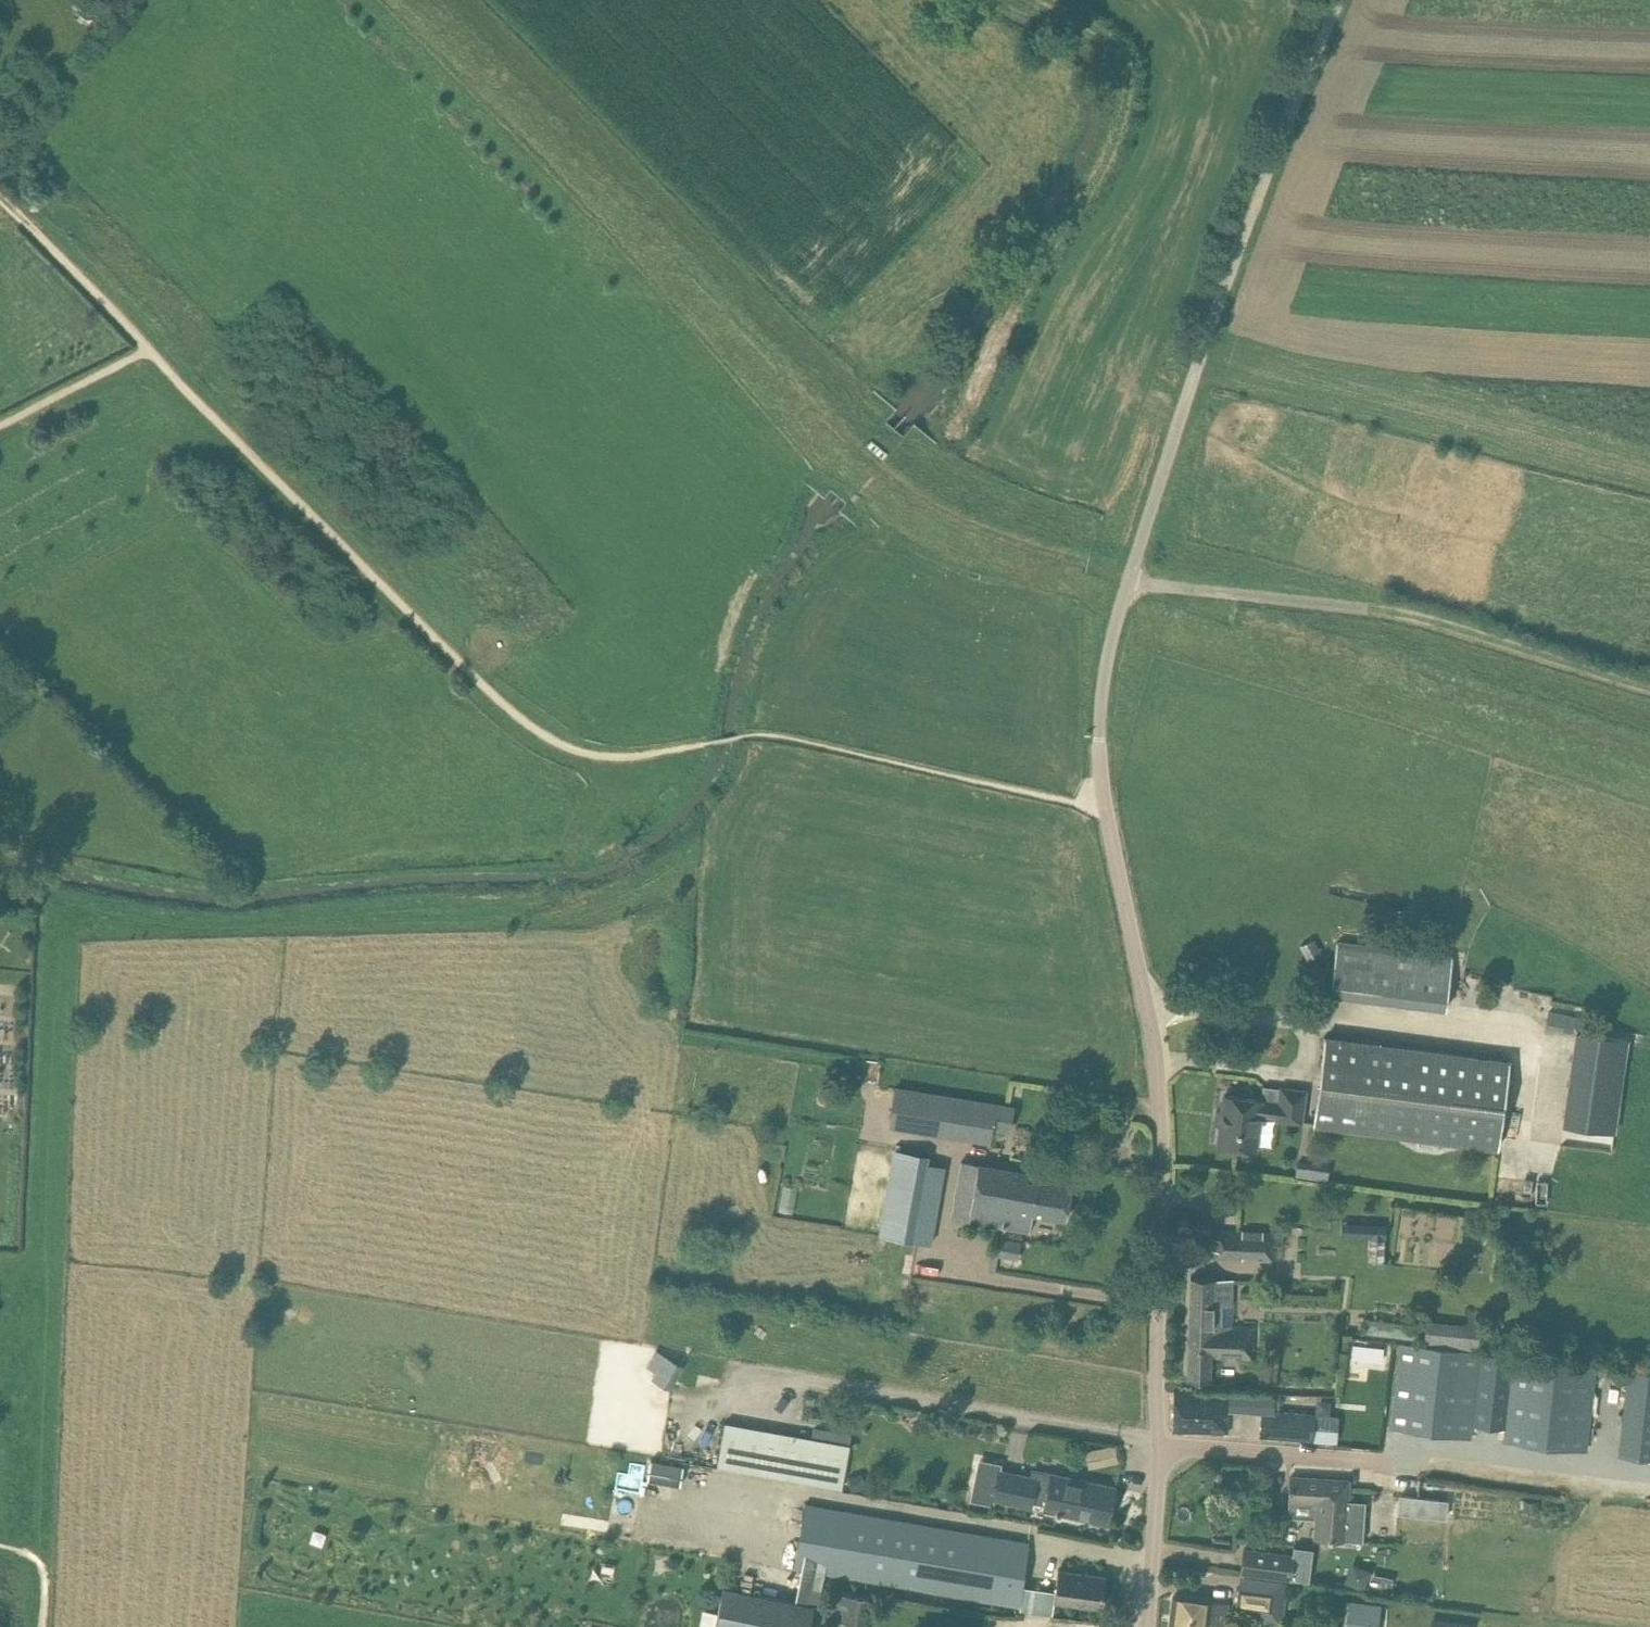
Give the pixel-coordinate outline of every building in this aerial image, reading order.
[(1454,956),(1337,941),(1331,993),(1447,1008),(1454,956)] [(1614,1132),(1629,1038),(1577,1030),(1563,1124),(1614,1132)] [(1314,1123),(1499,1147),(1510,1060),(1326,1036),(1314,1123)] [(891,1126),(991,1139),(993,1127),(1012,1130),(1015,1107),(948,1096),(951,1078),(935,1076),(932,1094),(896,1088),(891,1126)] [(1262,1100),(1262,1099),(1225,1094),(1219,1144),(1256,1149),(1260,1114),(1278,1116),(1278,1118),(1301,1121),(1305,1091),(1282,1088),(1280,1102),(1262,1100)] [(880,1233),(933,1242),(947,1166),(929,1162),(930,1155),(895,1148),(880,1233)] [(1330,1163),(1298,1159),(1296,1176),(1328,1180),(1330,1163)] [(952,1217),(1029,1231),(1033,1213),(1066,1218),(1073,1180),(962,1161),(952,1217)] [(1349,1222),(1348,1236),(1370,1237),(1385,1238),(1386,1224),(1349,1222)] [(1259,1260),(1275,1261),(1276,1231),(1261,1230),(1261,1235),(1245,1235),(1246,1230),(1216,1228),(1214,1258),(1244,1259),(1244,1254),(1259,1255),(1259,1260)] [(999,1253),(1020,1257),(1023,1239),(1002,1236),(999,1253)] [(1235,1278),(1191,1277),(1188,1379),(1212,1380),(1213,1358),(1222,1358),(1222,1356),(1242,1356),(1241,1359),(1254,1360),(1256,1326),(1233,1324),(1235,1278)] [(1391,1428),(1471,1437),(1473,1424),(1506,1427),(1505,1441),(1586,1450),(1596,1364),(1401,1342),(1391,1428)] [(1353,1358),(1364,1359),(1365,1346),(1354,1345),(1353,1358)] [(657,1349),(647,1366),(656,1371),(652,1378),(672,1389),(685,1365),(657,1349)] [(1351,1373),(1367,1375),(1370,1360),(1354,1358),(1351,1373)] [(1649,1457),(1649,1370),(1629,1368),(1619,1454),(1649,1457)] [(1229,1410),(1229,1391),(1175,1391),(1175,1431),(1228,1432),(1229,1410)] [(1263,1412),(1261,1435),(1336,1442),(1339,1416),(1330,1415),(1316,1414),(1275,1410),(1263,1409),(1263,1412)] [(769,1427),(761,1473),(843,1488),(851,1442),(769,1427)] [(1086,1450),(1089,1467),(1120,1462),(1116,1444),(1086,1450)] [(648,1477),(681,1483),(684,1466),(651,1460),(648,1477)] [(1042,1475),(1000,1466),(993,1499),(1034,1507),(1036,1500),(1046,1502),(1050,1482),(1041,1480),(1042,1475)] [(1052,1473),(1050,1482),(1046,1502),(1045,1508),(1109,1522),(1116,1487),(1052,1473)] [(1291,1476),(1290,1499),(1318,1501),(1317,1519),(1315,1537),(1363,1540),(1366,1501),(1348,1500),(1350,1480),(1291,1476)] [(805,1503),(795,1567),(804,1568),(825,1572),(1019,1605),(1030,1542),(805,1503)] [(1295,1553),(1292,1579),(1309,1581),(1313,1548),(1294,1545),(1293,1553),(1295,1553)] [(1293,1553),(1244,1546),(1240,1573),(1292,1580),(1292,1579),(1295,1553),(1293,1553)] [(1056,1591),(1055,1599),(1102,1606),(1106,1576),(1059,1569),(1056,1591)] [(1379,1574),(1376,1588),(1391,1591),(1394,1577),(1379,1574)] [(716,1626),(811,1626),(815,1603),(815,1601),(799,1599),(723,1586),(716,1626)] [(1240,1588),(1237,1607),(1272,1611),(1274,1592),(1240,1588)] [(872,1596),(834,1590),(828,1626),(867,1626),(872,1596)] [(1170,1626),(1226,1626),(1229,1603),(1174,1596),(1170,1626)] [(1351,1602),(1349,1623),(1378,1626),(1381,1605),(1351,1602)]
